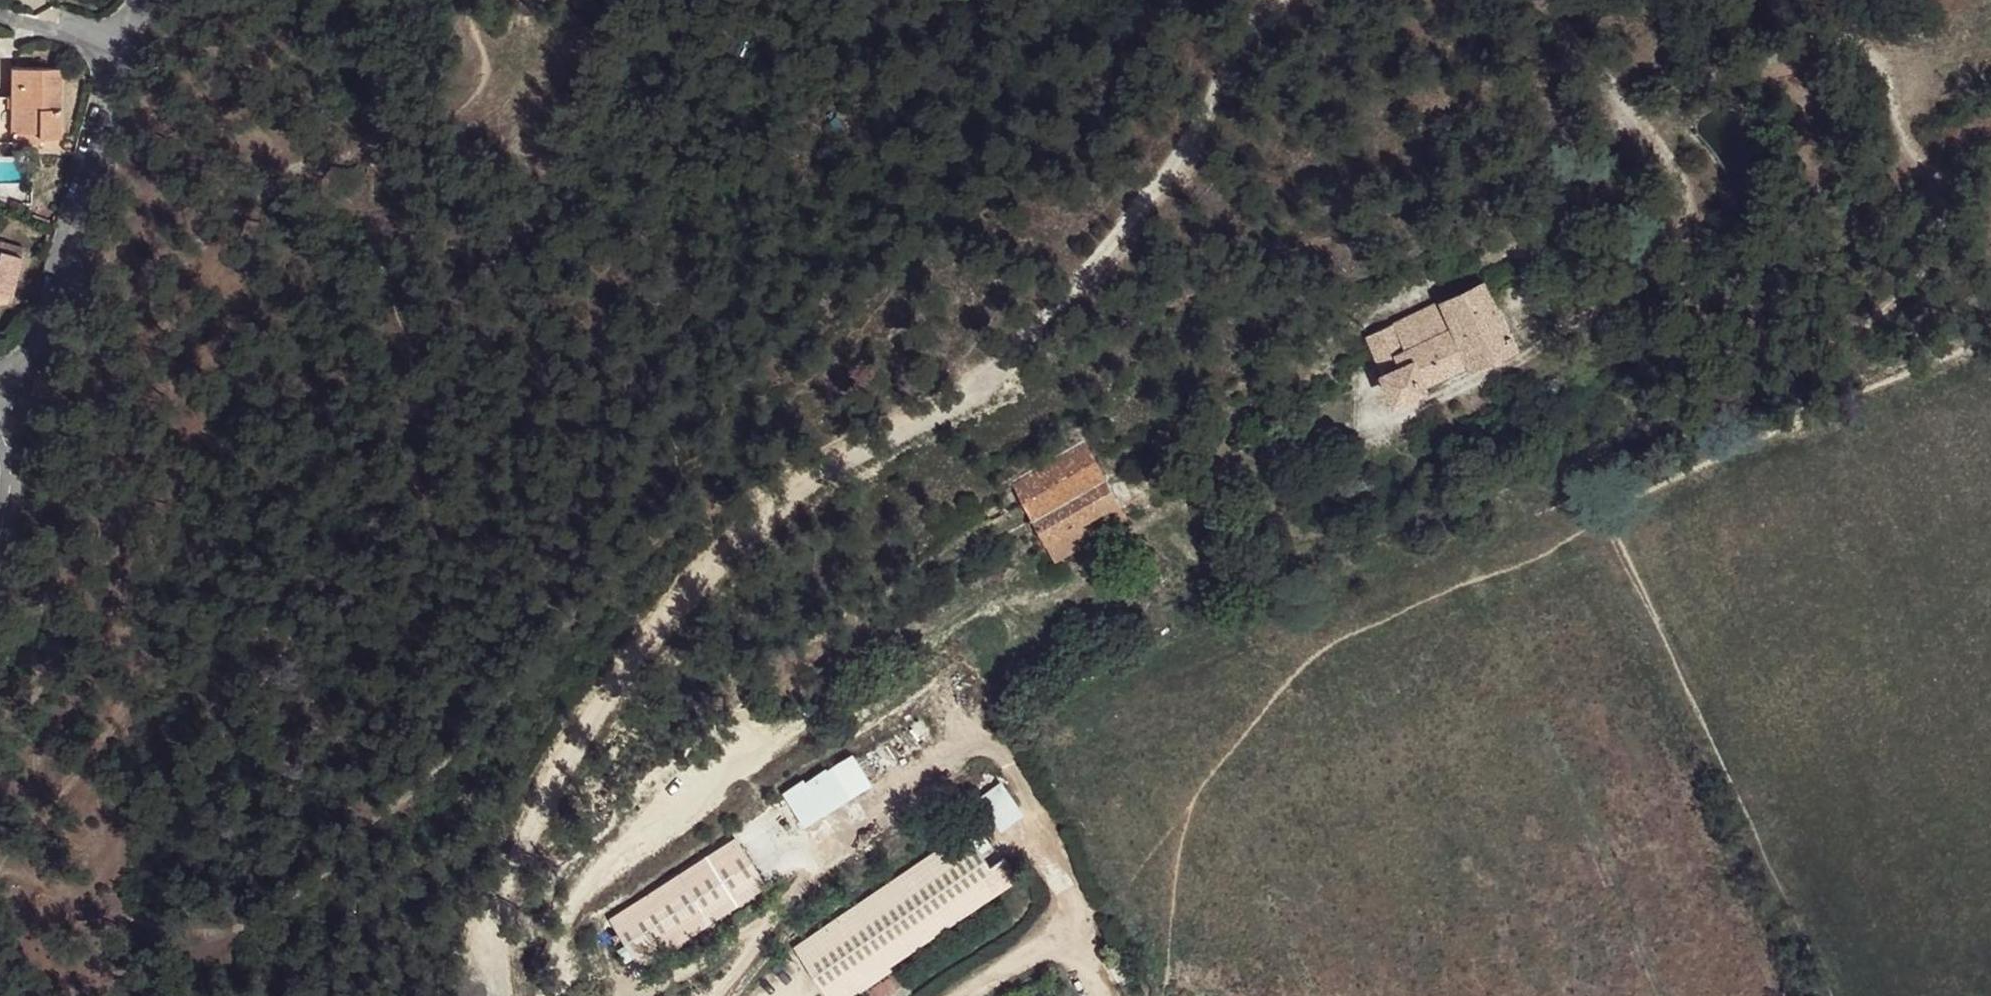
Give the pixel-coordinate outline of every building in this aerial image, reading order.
[(54,67),(7,67),(7,96),(0,96),(0,148),(8,148),(7,131),(33,131),(33,138),(54,138),(54,67)] [(33,131),(7,131),(8,148),(33,149),(33,138),(33,131)] [(10,294),(19,255),(0,251),(0,292),(10,294)] [(1488,284),(1369,335),(1399,400),(1515,349),(1488,284)] [(1083,448),(1014,489),(1054,558),(1127,516),(1083,448)] [(802,827),(872,787),(853,753),(782,793),(802,827)] [(1002,783),(976,799),(998,833),(1024,817),(1002,783)] [(971,838),(845,927),(876,968),(1006,880),(971,838)] [(734,846),(605,934),(614,946),(742,859),(734,846)] [(742,859),(614,946),(630,970),(758,882),(742,859)] [(758,882),(630,970),(639,982),(767,893),(758,882)]
